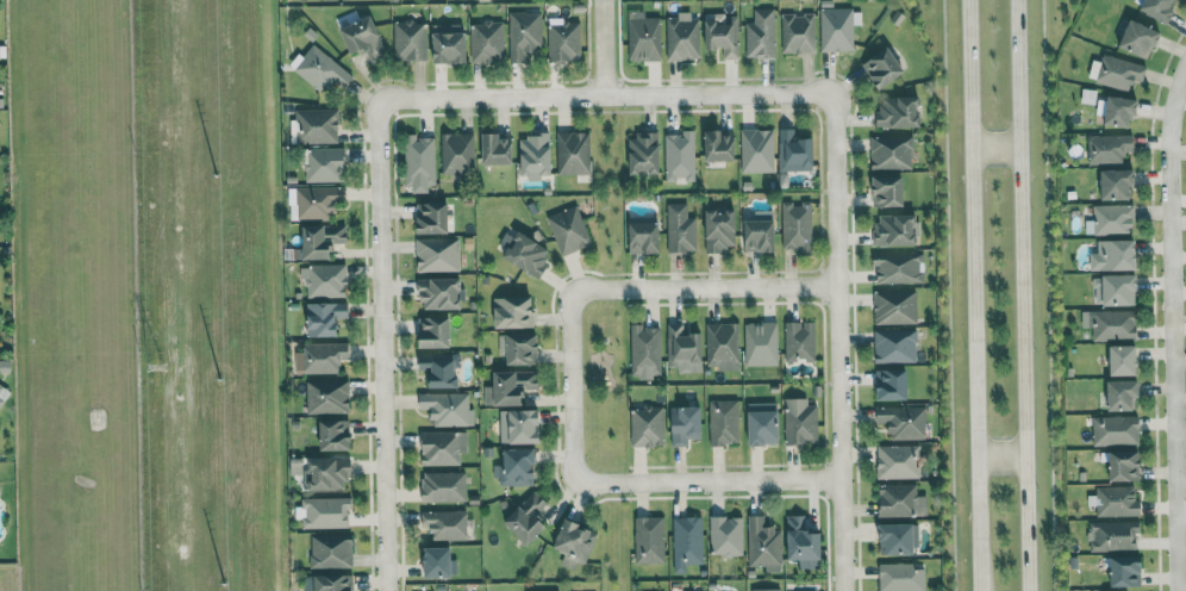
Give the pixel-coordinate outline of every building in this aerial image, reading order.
[(1181,0),(1147,0),(1142,7),(1166,23),(1181,0)] [(821,51),(854,50),(853,7),(820,8),(821,51)] [(745,22),(746,58),(776,57),(775,8),(754,8),(754,22),(745,22)] [(662,60),(661,17),(646,17),(645,11),(629,11),(629,60),(662,60)] [(666,17),(667,60),(701,59),(700,19),(691,19),(691,11),(677,12),(677,17),(666,17)] [(543,50),(542,12),(509,13),(510,63),(531,63),(531,51),(543,50)] [(781,13),(782,53),(816,52),(815,12),(781,13)] [(724,59),(740,58),(739,14),(705,14),(706,49),(724,49),(724,59)] [(343,25),(350,55),(365,51),(368,63),(384,59),(374,17),(343,25)] [(581,62),(582,22),(564,22),(564,18),(549,18),(548,61),(581,62)] [(1120,45),(1150,59),(1162,31),(1132,18),(1120,45)] [(428,60),(427,21),(394,22),(395,61),(428,60)] [(471,22),(470,62),(504,63),(504,23),(471,22)] [(468,33),(460,33),(460,25),(434,24),(434,62),(468,63),(468,33)] [(294,69),(327,94),(335,83),(343,89),(354,75),(313,44),(294,69)] [(907,71),(888,46),(863,64),(881,90),(907,71)] [(1131,91),(1134,80),(1143,82),(1148,65),(1103,54),(1096,83),(1131,91)] [(1139,115),(1140,98),(1108,95),(1105,125),(1131,127),(1132,114),(1139,115)] [(879,127),(921,126),(920,96),(878,97),(879,127)] [(339,108),(296,109),(297,143),(340,142),(339,108)] [(795,128),(779,128),(780,171),(812,170),(811,138),(795,138),(795,128)] [(774,129),(741,129),(742,172),(775,172),(774,129)] [(591,173),(590,130),(556,131),(557,174),(591,173)] [(665,134),(665,178),(696,178),(696,130),(683,130),(683,134),(665,134)] [(706,161),(736,160),(736,130),(705,130),(706,161)] [(514,164),(514,132),(483,132),(482,163),(514,164)] [(474,133),(442,133),(443,174),(475,174),(474,133)] [(661,172),(660,133),(629,134),(631,173),(661,172)] [(435,137),(417,137),(417,134),(407,134),(407,193),(435,193),(435,137)] [(871,135),(872,170),(914,168),(913,134),(871,135)] [(552,174),(552,135),(521,135),(520,178),(542,179),(542,174),(552,174)] [(1135,135),(1088,135),(1089,164),(1125,163),(1125,152),(1135,152),(1135,135)] [(305,182),(346,181),(345,147),(309,148),(309,163),(305,163),(305,182)] [(1102,199),(1132,199),(1132,185),(1137,185),(1138,170),(1102,169),(1102,199)] [(873,206),(906,206),(905,176),(873,176),(873,206)] [(299,220),(335,219),(335,202),(347,202),(347,186),(298,187),(299,220)] [(781,203),(783,252),(814,251),(813,202),(781,203)] [(450,203),(417,203),(418,233),(450,233),(450,203)] [(668,252),(697,252),(696,217),(688,217),(688,203),(667,203),(668,252)] [(547,216),(560,256),(591,246),(578,205),(547,216)] [(1086,234),(1134,234),(1135,205),(1094,205),(1094,221),(1086,220),(1086,234)] [(737,210),(705,210),(706,253),(726,253),(726,246),(737,245),(737,210)] [(745,221),(745,252),(775,251),(774,211),(755,211),(755,220),(745,221)] [(876,245),(917,244),(917,214),(875,215),(876,245)] [(661,217),(630,217),(629,254),(660,255),(661,217)] [(303,226),(304,258),(334,258),(333,243),(348,242),(347,225),(303,226)] [(505,252),(503,255),(537,278),(554,253),(518,230),(514,237),(507,232),(497,247),(505,252)] [(459,238),(417,239),(418,272),(459,271),(459,238)] [(1098,240),(1098,253),(1091,253),(1092,270),(1139,270),(1138,240),(1098,240)] [(925,283),(924,272),(923,272),(922,253),(875,254),(876,285),(925,283)] [(348,264),(304,265),(304,297),(348,296),(348,264)] [(1105,275),(1105,304),(1134,305),(1135,291),(1140,292),(1141,275),(1105,275)] [(424,309),(463,308),(462,277),(417,278),(417,294),(423,294),(424,309)] [(917,323),(916,288),(874,288),(875,323),(917,323)] [(534,296),(494,297),(495,328),(535,327),(534,296)] [(307,303),(308,337),(340,336),(339,318),(349,318),(348,302),(307,303)] [(1093,340),(1137,339),(1137,310),(1083,311),(1083,327),(1093,327),(1093,340)] [(452,347),(451,316),(419,317),(420,348),(452,347)] [(745,365),(779,365),(778,321),(744,322),(745,365)] [(816,360),(815,321),(785,321),(786,360),(816,360)] [(706,323),(707,366),(718,366),(719,371),(740,370),(739,322),(706,323)] [(668,365),(678,365),(678,372),(701,372),(700,332),(686,332),(686,323),(667,323),(668,365)] [(661,328),(643,328),(643,324),(632,324),(631,377),(661,377),(661,328)] [(917,328),(874,330),(875,363),(918,362),(917,328)] [(500,354),(508,354),(508,365),(539,364),(538,333),(499,334),(500,354)] [(349,342),(304,343),(304,351),(296,352),(296,373),(340,372),(339,359),(350,359),(349,342)] [(1139,345),(1110,345),(1111,375),(1140,375),(1139,345)] [(419,354),(420,375),(429,374),(429,388),(459,387),(459,371),(460,371),(460,353),(419,354)] [(909,400),(908,369),(876,369),(877,401),(909,400)] [(525,406),(526,388),(539,388),(540,372),(495,371),(495,387),(484,386),(484,405),(525,406)] [(307,413),(351,412),(350,379),(306,380),(307,413)] [(1141,380),(1109,381),(1110,411),(1137,410),(1136,398),(1142,398),(1141,380)] [(10,394),(0,387),(0,409),(10,394)] [(420,393),(420,408),(432,408),(433,426),(471,425),(470,393),(420,393)] [(785,398),(785,444),(819,443),(818,405),(809,405),(808,398),(785,398)] [(740,400),(709,400),(710,446),(740,445),(740,400)] [(750,445),(781,444),(780,402),(748,403),(750,445)] [(876,406),(877,423),(889,422),(890,440),(928,439),(927,405),(876,406)] [(664,406),(631,407),(632,448),(665,447),(664,406)] [(672,447),(689,446),(688,436),(704,435),(703,406),(671,407),(672,447)] [(542,442),(541,409),(500,410),(501,444),(542,442)] [(1093,446),(1140,445),(1140,416),(1092,416),(1093,446)] [(352,420),(321,420),(321,451),(352,450),(352,420)] [(460,452),(468,452),(467,431),(421,432),(422,466),(460,465),(460,452)] [(919,445),(877,446),(878,479),(920,478),(919,445)] [(495,485),(536,486),(537,450),(502,448),(501,465),(496,465),(495,485)] [(1111,481),(1142,481),(1141,451),(1110,452),(1111,481)] [(310,490),(350,489),(350,457),(305,458),(305,459),(291,459),(291,475),(309,475),(310,490)] [(423,501),(466,501),(466,472),(422,473),(423,501)] [(928,516),(927,496),(917,496),(917,484),(878,485),(879,517),(928,516)] [(1096,517),(1142,516),(1142,499),(1136,499),(1136,486),(1096,487),(1096,495),(1088,495),(1088,506),(1096,506),(1096,517)] [(549,503),(535,490),(504,522),(529,545),(548,525),(537,515),(549,503)] [(349,527),(348,509),(353,509),(352,497),(302,498),(303,528),(349,527)] [(422,528),(432,527),(433,540),(467,539),(466,510),(421,511),(422,528)] [(823,559),(823,531),(803,531),(803,515),(788,515),(788,560),(798,560),(798,568),(807,568),(807,559),(823,559)] [(749,566),(766,566),(767,571),(782,571),(781,527),(764,527),(764,516),(748,517),(749,566)] [(665,517),(634,518),(635,563),(666,562),(665,517)] [(673,572),(687,571),(687,564),(703,564),(703,517),(672,517),(673,572)] [(743,554),(743,517),(710,517),(710,554),(743,554)] [(598,530),(565,519),(555,549),(565,553),(561,565),(576,569),(578,562),(587,565),(598,530)] [(1140,521),(1089,522),(1089,552),(1137,551),(1137,532),(1140,532),(1140,521)] [(916,523),(878,524),(879,541),(883,541),(884,555),(917,554),(916,523)] [(353,534),(310,535),(311,568),(354,567),(353,534)] [(452,547),(424,548),(425,578),(453,577),(452,547)] [(1143,587),(1143,556),(1111,556),(1111,586),(1143,587)] [(924,563),(880,563),(880,590),(925,590),(924,563)] [(315,590),(354,590),(354,575),(315,575),(315,590)]
